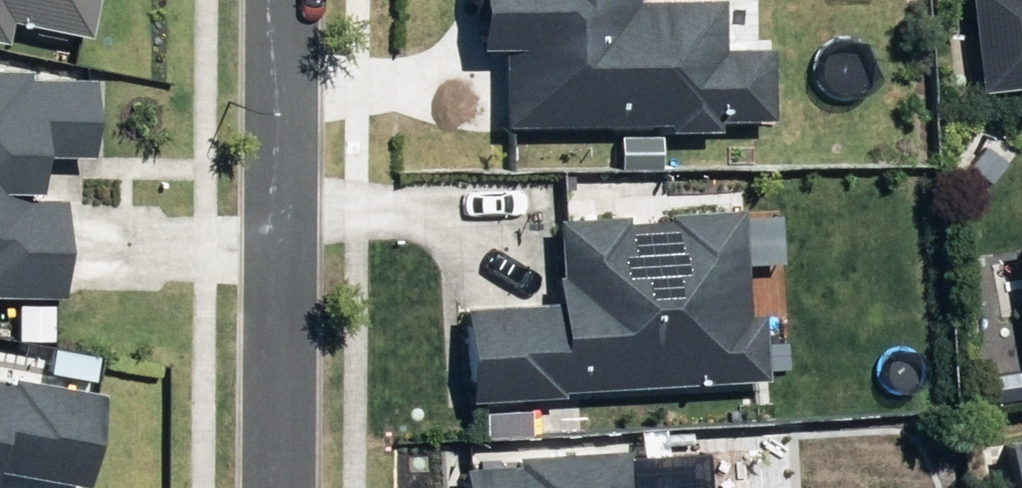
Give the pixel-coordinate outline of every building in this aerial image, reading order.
[(3,23),(82,39),(90,0),(0,0),(0,39),(3,23)] [(497,128),(659,126),(659,133),(711,132),(711,122),(764,122),(763,49),(715,50),(715,1),(629,2),(629,0),(466,0),(467,50),(496,49),(497,128)] [(976,92),(1021,87),(1021,0),(966,0),(976,92)] [(54,298),(57,202),(82,203),(85,80),(26,78),(26,70),(0,70),(0,297),(54,298)] [(457,310),(462,404),(555,399),(554,392),(757,382),(754,317),(738,318),(733,211),(661,215),(661,223),(618,225),(618,218),(551,221),(554,277),(546,278),(547,305),(457,310)] [(0,382),(0,474),(80,487),(96,395),(5,379),(5,383),(0,382)] [(1000,444),(1007,487),(1021,487),(1021,440),(1000,444)] [(621,453),(507,459),(507,468),(459,471),(459,487),(622,487),(621,453)]
